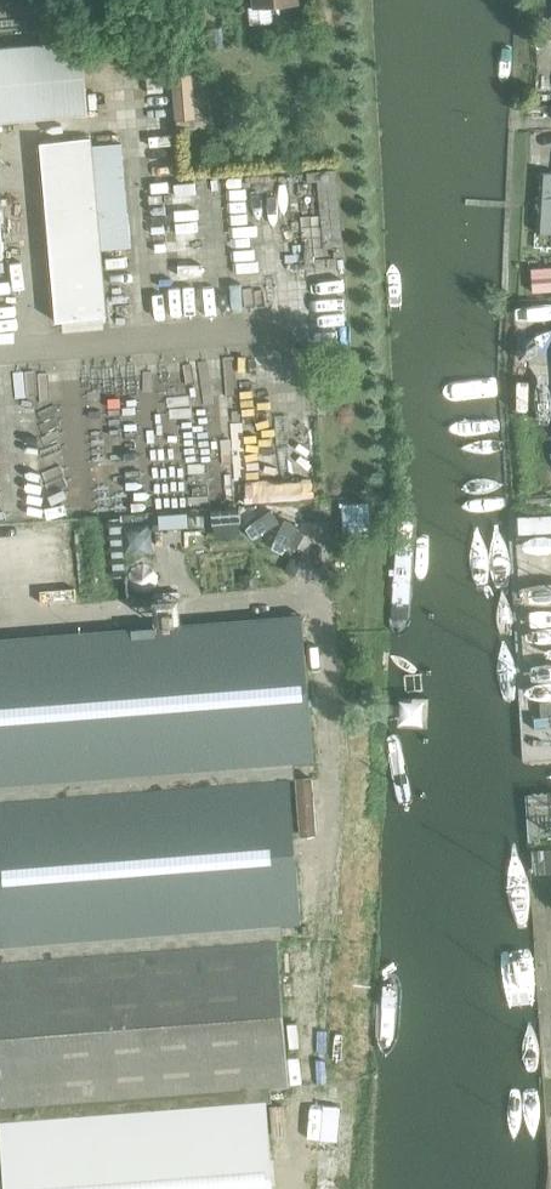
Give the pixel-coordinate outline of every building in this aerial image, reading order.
[(82,41),(0,48),(0,122),(88,115),(82,41)] [(84,139),(29,143),(39,315),(94,312),(84,139)] [(309,724),(301,615),(0,639),(0,1141),(4,1188),(272,1188),(264,1088),(288,1086),(276,926),(300,924),(288,764),(312,762),(309,724)]
